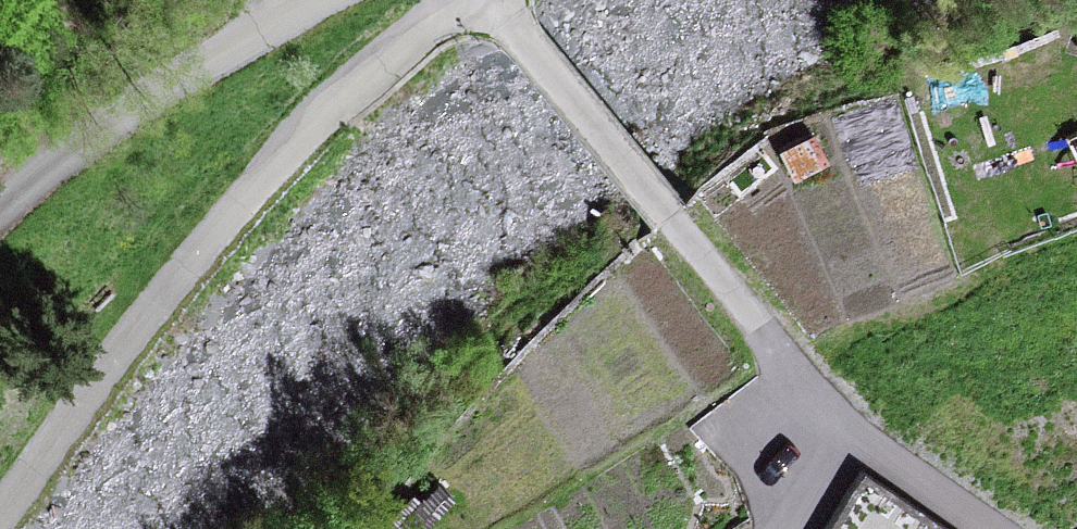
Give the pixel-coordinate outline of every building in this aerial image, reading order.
[(811,128),(777,144),(791,174),(825,157),(811,128)]
